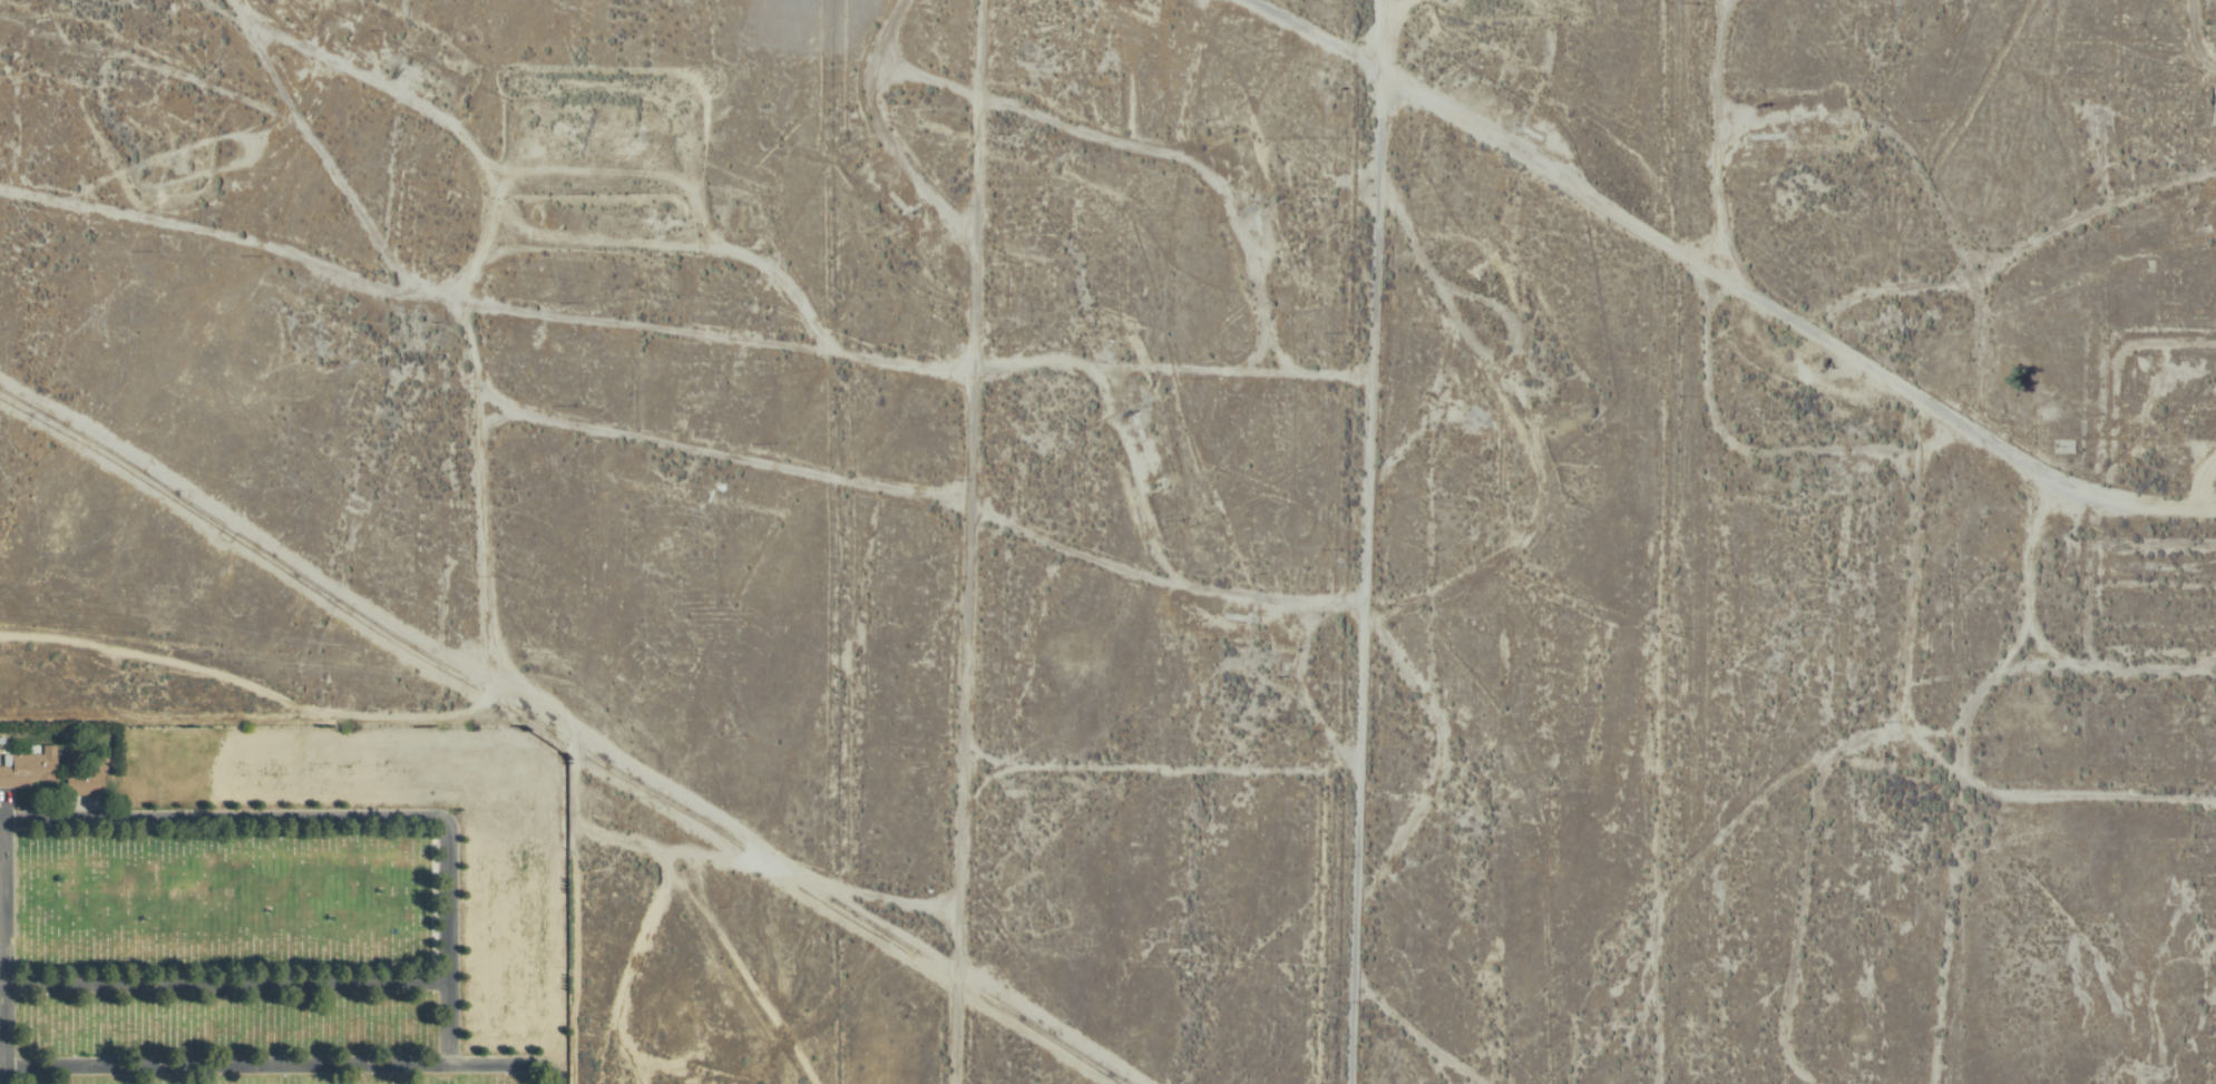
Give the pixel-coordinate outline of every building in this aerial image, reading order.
[(1164,438),(1152,409),(1141,414),(1153,443),(1164,438)] [(54,785),(54,746),(38,746),(38,760),(0,761),(0,786),(54,785)]
